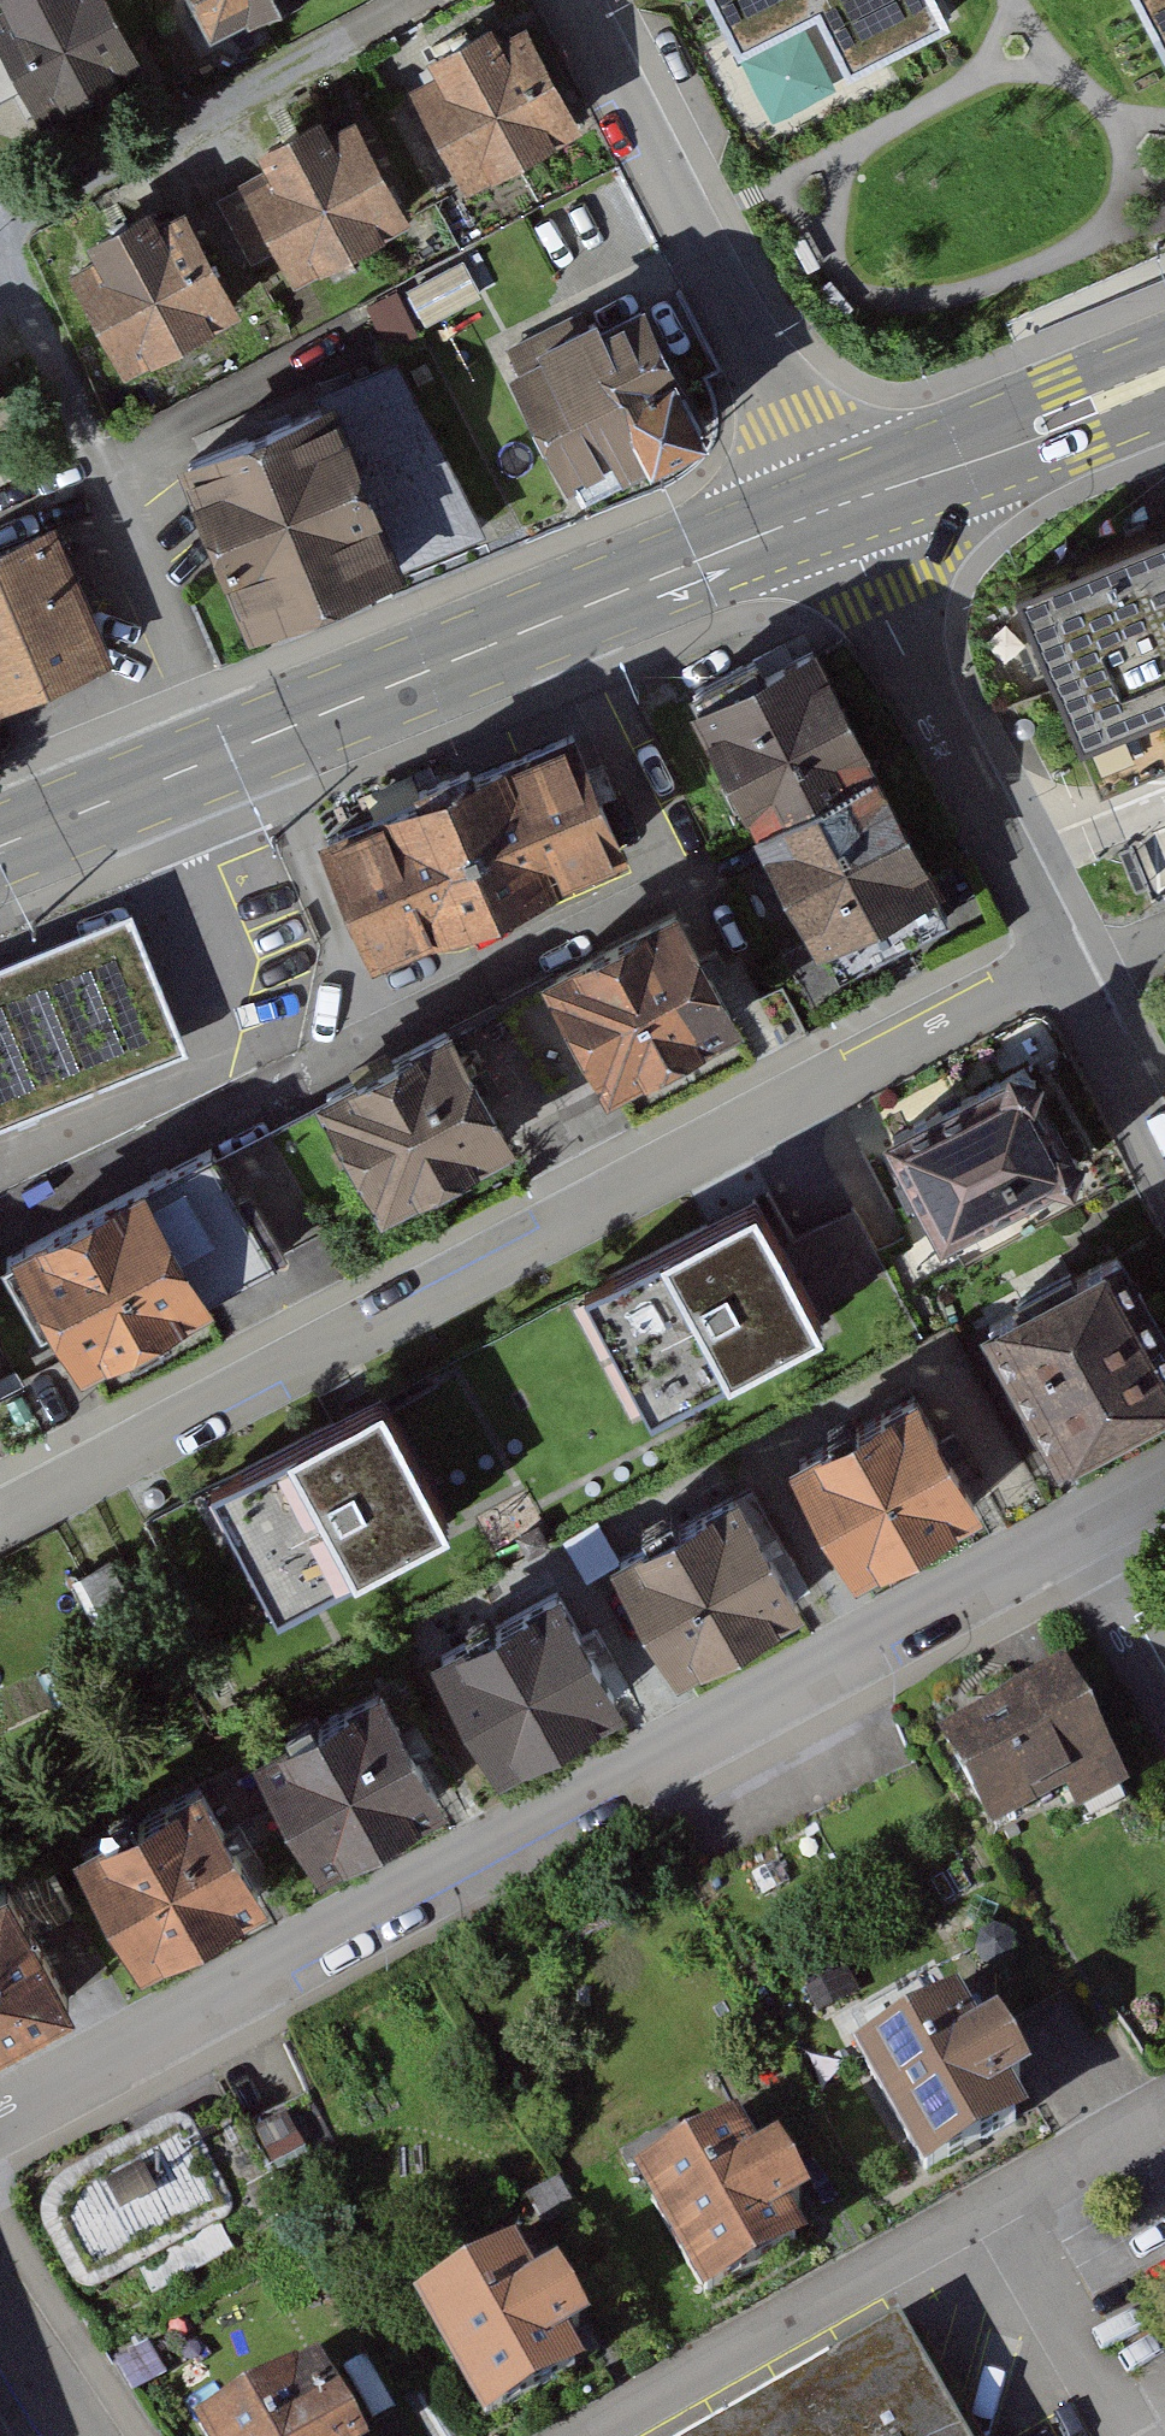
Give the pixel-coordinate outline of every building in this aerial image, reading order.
[(0,13),(0,44),(48,135),(155,78),(114,0),(25,0),(0,13)] [(216,29),(269,0),(200,0),(216,29)] [(736,41),(814,0),(715,0),(736,41)] [(945,8),(941,0),(818,0),(849,59),(945,8)] [(1164,41),(1164,0),(1144,0),(1164,41)] [(436,75),(405,90),(457,195),(582,134),(530,27),(502,41),(495,26),(428,59),(436,75)] [(261,182),(236,195),(282,290),(403,232),(352,129),(323,143),(315,127),(250,158),(261,182)] [(102,264),(77,276),(126,377),(244,321),(194,217),(167,230),(160,217),(94,249),(102,264)] [(633,284),(496,348),(567,499),(705,435),(633,284)] [(348,397),(183,463),(251,632),(478,542),(424,408),(362,433),(348,397)] [(1015,581),(1099,787),(1164,760),(1164,520),(1015,581)] [(0,561),(0,726),(126,672),(66,532),(0,561)] [(844,639),(715,703),(840,954),(969,890),(844,639)] [(597,735),(339,845),(391,968),(650,858),(597,735)] [(185,1043),(127,903),(0,956),(0,1120),(185,1043)] [(707,905),(569,977),(635,1103),(773,1031),(707,905)] [(480,1028),(342,1100),(405,1218),(542,1145),(480,1028)] [(1051,1082),(914,1151),(961,1243),(1098,1173),(1051,1082)] [(170,1186),(31,1261),(100,1389),(239,1314),(170,1186)] [(784,1207),(462,1371),(535,1515),(702,1430),(694,1415),(850,1336),(784,1207)] [(987,1311),(1061,1453),(1164,1399),(1164,1329),(1119,1242),(987,1311)] [(919,1376),(791,1447),(855,1561),(982,1490),(919,1376)] [(412,1393),(225,1488),(295,1626),(483,1530),(412,1393)] [(740,1477),(613,1545),(675,1660),(802,1593),(740,1477)] [(595,1520),(567,1537),(589,1574),(617,1557),(595,1520)] [(558,1578),(431,1642),(492,1760),(618,1695),(558,1578)] [(381,1670),(255,1734),(321,1863),(447,1798),(381,1670)] [(1127,1796),(1061,1679),(944,1745),(998,1839),(1075,1795),(1088,1818),(1127,1796)] [(201,1775),(87,1835),(150,1954),(264,1893),(201,1775)] [(0,1871),(0,2035),(71,1997),(2,1870),(0,1871)] [(854,1981),(811,2004),(825,2029),(868,2006),(854,1981)] [(981,2007),(881,2063),(951,2189),(1051,2134),(1035,2105),(1061,2090),(1027,2028),(1001,2042),(981,2007)] [(276,2110),(247,2125),(269,2167),(330,2136),(308,2093),(276,2110)] [(39,2224),(73,2287),(85,2293),(97,2289),(223,2219),(232,2210),(229,2195),(272,2172),(269,2167),(247,2125),(241,2115),(198,2138),(187,2119),(167,2118),(60,2177),(43,2198),(39,2224)] [(762,2133),(659,2188),(725,2313),(828,2259),(811,2227),(835,2214),(803,2156),(781,2168),(762,2133)] [(437,2316),(504,2435),(510,2435),(608,2382),(591,2351),(617,2337),(585,2280),(562,2293),(542,2257),(437,2316)] [(898,2317),(687,2435),(966,2435),(898,2317)] [(218,2435),(219,2435),(379,2435),(344,2369),(218,2435)]
